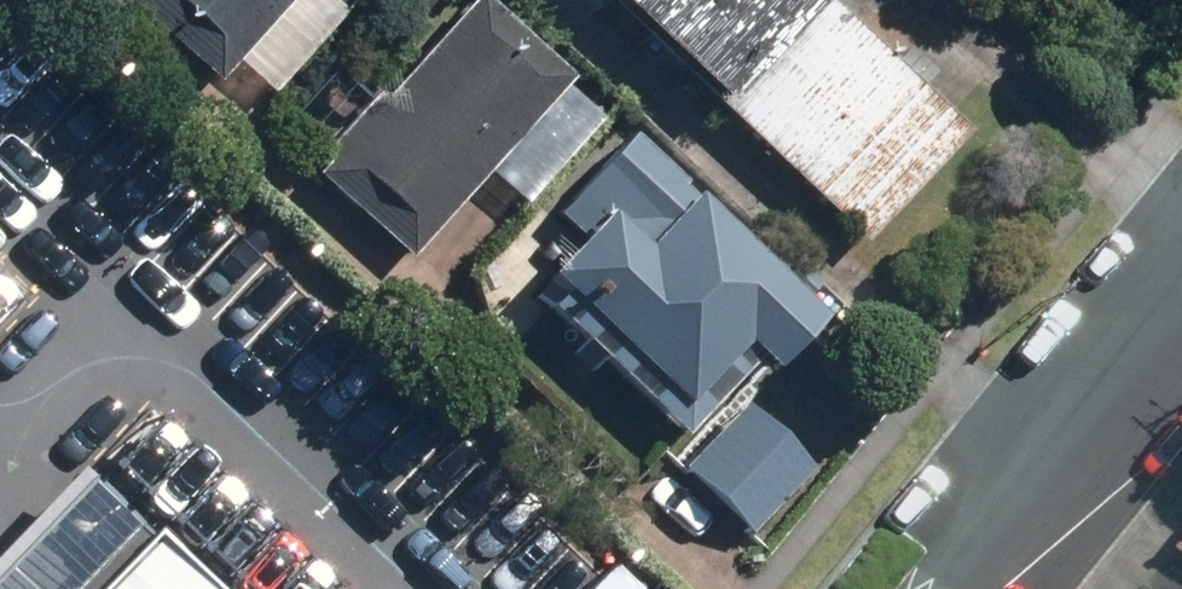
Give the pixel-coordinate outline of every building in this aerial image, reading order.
[(110,4),(209,92),(227,72),(262,102),(337,16),(319,0),(113,0),(110,4)] [(551,91),(557,84),(462,0),(461,0),(303,179),(401,266),(477,179),(516,214),(605,112),(581,91),(568,106),(551,91)] [(703,128),(710,121),(814,15),(798,0),(572,0),(703,128)] [(958,140),(822,7),(814,15),(710,121),(847,254),(958,140)] [(753,382),(807,327),(619,142),(547,215),(574,242),(529,287),(661,417),(724,353),(753,382)] [(805,474),(734,405),(670,471),(741,540),(805,474)] [(100,485),(4,588),(213,588),(100,485)]
